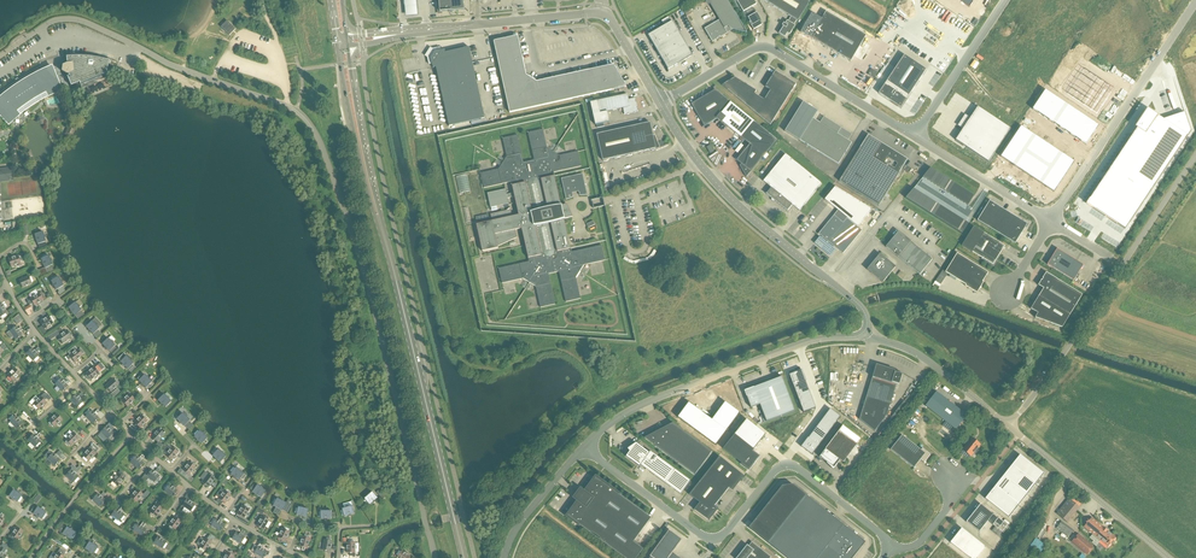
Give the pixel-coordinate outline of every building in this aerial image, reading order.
[(406,16),(418,14),(416,0),(404,0),(406,16)] [(437,10),(440,9),(440,12),(442,12),(444,12),(448,11),(464,9),(463,0),(436,0),(437,10)] [(712,42),(728,33),(726,31),(730,29),(744,32),(745,29),(728,0),(708,0),(719,20),(704,28),(712,42)] [(743,12),(745,11),(747,14),(754,10),(752,7),(757,4),(754,0),(736,0),(743,12)] [(789,22),(794,25),(796,21),(798,21),(810,2),(807,0),(764,0),(791,17),(789,22)] [(258,9),(250,9),(250,13),(255,13),(255,17),(258,17),(258,9)] [(754,10),(747,14),(749,17),(748,18),(750,22),(749,22),(754,30),(762,25),(758,18),(759,17),(757,13),(756,13),(754,10)] [(822,19),(810,38),(851,61),(866,35),(826,12),(822,19)] [(822,19),(812,14),(801,32),(810,38),(822,19)] [(222,28),(230,35),(237,28),(229,20),(222,28)] [(693,55),(673,21),(648,35),(668,69),(693,55)] [(795,26),(794,25),(789,22),(787,21),(785,24),(784,23),(782,26),(783,26),(779,34),(785,37),(787,33),(790,35),(795,26)] [(523,58),(518,36),(506,39),(511,60),(523,58)] [(499,63),(511,60),(506,39),(494,41),(499,63)] [(451,51),(445,53),(445,50),(436,52),(431,59),(433,68),(436,67),(449,126),(485,118),(469,47),(463,49),(463,47),(451,50),(451,51)] [(101,54),(100,58),(97,57),(88,56),(78,55),(69,55),(66,56),(67,64),(63,66),(61,71),(62,72),(66,74),(70,86),(79,83),(81,87),(108,76),(106,72),(121,76),(122,72),(113,70),(114,67),(117,68),(118,63),(116,62),(111,60),(107,59),(108,56),(101,54)] [(896,68),(878,94),(898,106),(902,105),(926,70),(904,55),(896,68)] [(525,69),(523,58),(511,60),(499,63),(501,75),(525,69)] [(613,65),(590,70),(592,82),(620,76),(613,65)] [(1,117),(8,124),(19,115),(48,96),(61,90),(52,68),(45,71),(40,73),(38,69),(33,72),(28,74),(25,76),(19,80),(18,78),(15,80),(16,82),(12,84),(9,86),(6,88),(2,92),(0,93),(0,116),(1,117)] [(526,75),(525,69),(501,75),(510,113),(532,78),(526,75)] [(590,70),(578,73),(583,96),(595,94),(592,82),(590,70)] [(1114,89),(1084,70),(1068,95),(1097,114),(1114,89)] [(765,87),(770,90),(776,93),(786,78),(775,71),(765,87)] [(578,73),(566,75),(571,99),(583,96),(578,73)] [(566,75),(554,78),(560,102),(571,99),(566,75)] [(627,87),(620,76),(592,82),(595,94),(627,87)] [(537,82),(532,78),(510,113),(548,104),(542,80),(537,82)] [(554,78),(542,80),(548,104),(560,102),(554,78)] [(722,85),(738,98),(746,84),(735,78),(722,85)] [(786,78),(776,93),(786,100),(796,84),(786,78)] [(738,98),(747,106),(754,94),(756,91),(746,84),(738,98)] [(718,118),(740,137),(753,121),(715,90),(691,104),(704,126),(718,118)] [(786,100),(776,93),(770,90),(764,100),(756,113),(770,125),(786,100)] [(1045,90),(1032,109),(1043,116),(1056,97),(1045,90)] [(625,115),(634,112),(634,111),(636,109),(637,108),(635,98),(629,100),(627,94),(591,102),(596,125),(610,122),(608,112),(623,108),(625,115)] [(747,106),(756,113),(764,100),(754,94),(747,106)] [(1056,97),(1043,116),(1054,123),(1067,104),(1056,97)] [(49,102),(52,108),(60,105),(58,99),(49,102)] [(803,102),(785,131),(800,141),(838,164),(852,143),(848,140),(820,123),(813,119),(818,111),(803,102)] [(1067,104),(1054,123),(1064,131),(1077,111),(1067,104)] [(963,129),(955,140),(989,162),(1011,129),(977,107),(970,118),(963,129)] [(1127,144),(1087,204),(1125,229),(1191,131),(1185,112),(1162,119),(1157,116),(1158,116),(1157,115),(1157,116),(1147,109),(1135,127),(1135,128),(1135,127),(1137,129),(1127,143),(1126,143),(1127,144)] [(1077,111),(1064,131),(1075,138),(1088,119),(1077,111)] [(1088,119),(1075,138),(1086,145),(1099,126),(1088,119)] [(753,121),(740,137),(750,144),(737,160),(741,164),(740,166),(746,177),(776,140),(753,121)] [(650,122),(623,128),(597,134),(603,160),(651,150),(652,151),(660,148),(655,135),(653,135),(650,122)] [(1021,126),(1011,142),(1024,151),(1034,135),(1021,126)] [(509,203),(508,198),(515,196),(519,215),(513,217),(511,210),(491,214),(492,221),(477,225),(483,251),(499,248),(498,246),(517,238),(515,230),(522,228),(530,262),(499,268),(502,283),(523,278),(536,286),(541,307),(555,304),(549,274),(559,271),(566,302),(581,298),(576,277),(584,265),(605,260),(602,245),(572,252),(565,219),(573,217),(567,204),(562,205),(554,172),(581,166),(578,152),(560,156),(547,147),(543,129),(528,133),(535,160),(524,162),(518,135),(503,138),(507,156),(499,169),(481,173),(484,188),(512,182),(514,193),(507,194),(506,189),(488,193),(491,208),(509,203)] [(839,181),(856,191),(884,145),(868,135),(839,181)] [(1034,135),(1024,151),(1037,159),(1048,144),(1034,135)] [(1011,142),(1001,157),(1014,166),(1024,151),(1011,142)] [(1048,144),(1037,159),(1051,168),(1061,153),(1048,144)] [(714,151),(711,145),(706,147),(710,154),(714,151)] [(884,145),(856,191),(879,206),(907,159),(884,145)] [(1024,151),(1014,166),(1027,175),(1037,159),(1024,151)] [(1061,153),(1051,168),(1064,177),(1074,162),(1061,153)] [(786,154),(763,181),(771,188),(766,193),(787,211),(788,211),(787,211),(792,205),(799,211),(822,184),(786,154)] [(1037,159),(1027,175),(1040,183),(1051,168),(1037,159)] [(925,179),(927,180),(934,170),(932,169),(929,167),(923,177),(925,179)] [(1051,168),(1040,183),(1054,192),(1064,177),(1051,168)] [(0,171),(0,180),(13,178),(12,169),(0,171)] [(927,180),(930,182),(937,172),(934,170),(927,180)] [(930,182),(934,185),(941,174),(937,172),(930,182)] [(583,173),(561,178),(566,199),(573,197),(572,193),(579,191),(580,195),(587,195),(583,173)] [(934,185),(937,187),(944,176),(941,174),(934,185)] [(937,187),(941,189),(947,178),(944,176),(937,187)] [(941,189),(944,191),(951,181),(947,178),(941,189)] [(944,191),(947,193),(954,183),(951,181),(944,191)] [(947,193),(951,195),(957,185),(954,183),(947,193)] [(951,195),(954,197),(961,187),(957,185),(951,195)] [(835,187),(825,200),(838,211),(847,218),(857,227),(872,209),(835,187)] [(954,197),(957,199),(964,189),(961,187),(954,197)] [(911,201),(917,191),(913,189),(912,190),(911,192),(907,199),(911,201)] [(959,201),(961,202),(967,191),(966,190),(964,189),(957,199),(959,201)] [(920,193),(917,191),(911,201),(914,203),(920,193)] [(963,203),(964,204),(971,194),(969,193),(967,191),(961,202),(963,203)] [(924,195),(920,193),(914,203),(917,205),(924,195)] [(974,196),(971,194),(964,204),(967,206),(974,196)] [(927,197),(924,195),(917,205),(920,208),(927,197)] [(930,199),(927,197),(920,208),(924,210),(930,199)] [(933,201),(930,199),(924,210),(927,212),(933,201)] [(937,204),(933,201),(927,212),(930,214),(937,204)] [(977,221),(993,230),(1015,244),(1027,224),(990,201),(977,221)] [(823,213),(826,211),(825,210),(829,206),(825,202),(818,208),(823,213)] [(940,206),(937,204),(930,214),(933,216),(940,206)] [(943,208),(940,206),(933,216),(937,218),(943,208)] [(946,210),(943,208),(937,218),(940,220),(946,210)] [(950,212),(946,210),(940,220),(943,222),(950,212)] [(822,237),(818,241),(820,243),(819,244),(830,255),(835,250),(832,248),(834,246),(843,254),(862,230),(857,227),(847,218),(838,211),(834,215),(819,234),(822,237)] [(953,214),(950,212),(943,222),(946,224),(953,214)] [(956,216),(953,214),(946,224),(950,226),(956,216)] [(959,218),(956,216),(950,226),(953,228),(959,218)] [(963,220),(959,218),(953,228),(956,230),(963,220)] [(968,223),(963,220),(956,230),(962,234),(968,223)] [(1005,246),(974,227),(962,245),(982,258),(982,259),(993,266),(1000,256),(999,255),(1005,246)] [(38,244),(45,242),(42,232),(41,232),(40,230),(36,232),(36,234),(35,234),(36,238),(34,238),(35,241),(36,240),(38,244)] [(932,259),(899,231),(886,247),(919,275),(932,259)] [(933,239),(937,245),(946,239),(942,233),(933,239)] [(1073,281),(1083,265),(1062,252),(1057,249),(1047,264),(1052,268),(1073,281)] [(940,275),(936,281),(941,284),(947,275),(948,274),(966,285),(965,286),(977,293),(983,282),(982,282),(988,273),(957,253),(946,271),(943,269),(940,275)] [(45,268),(52,265),(48,255),(47,256),(46,254),(41,256),(42,258),(41,259),(42,262),(41,263),(42,265),(43,265),(45,268)] [(867,269),(873,275),(883,282),(896,267),(880,254),(867,269)] [(8,259),(11,267),(21,263),(20,262),(22,261),(20,256),(19,257),(18,256),(14,257),(14,256),(11,256),(12,258),(8,259)] [(906,275),(901,271),(897,275),(897,276),(902,280),(906,275)] [(1038,296),(1031,309),(1038,313),(1035,318),(1062,327),(1069,316),(1082,295),(1050,275),(1046,272),(1044,275),(1038,285),(1043,288),(1038,296)] [(21,285),(22,288),(32,284),(31,282),(33,281),(31,277),(29,277),(29,276),(19,280),(20,283),(19,283),(20,286),(21,285)] [(56,290),(63,286),(58,277),(57,277),(56,276),(51,278),(52,280),(51,281),(53,284),(52,285),(53,287),(54,286),(56,290)] [(30,299),(30,300),(27,301),(30,305),(33,303),(34,306),(37,304),(38,305),(40,303),(40,302),(43,300),(42,299),(44,298),(41,293),(40,294),(39,293),(30,299)] [(75,316),(79,312),(81,315),(84,314),(75,302),(74,303),(73,302),(68,305),(70,306),(68,307),(71,310),(70,311),(71,313),(72,312),(75,316)] [(14,317),(19,323),(23,320),(18,314),(14,317)] [(42,326),(44,329),(53,323),(52,322),(54,321),(51,317),(50,318),(49,316),(45,318),(45,317),(42,319),(43,320),(40,322),(42,326)] [(93,334),(95,332),(97,335),(100,333),(97,330),(99,329),(92,321),(91,322),(90,320),(86,324),(87,325),(86,326),(88,329),(87,330),(89,332),(90,331),(93,334)] [(20,337),(22,335),(16,326),(15,327),(14,326),(9,329),(10,330),(9,331),(15,340),(18,338),(18,339),(21,338),(20,337)] [(61,341),(63,343),(71,337),(70,336),(72,335),(69,331),(67,332),(66,331),(58,337),(59,339),(58,340),(60,342),(61,341)] [(114,346),(115,346),(108,338),(107,339),(105,338),(102,341),(103,343),(102,344),(105,347),(104,347),(106,349),(107,348),(109,351),(114,346)] [(38,347),(34,351),(32,348),(30,350),(29,349),(27,350),(28,351),(26,353),(33,361),(34,360),(35,362),(39,358),(38,357),(39,356),(36,353),(38,352),(39,353),(41,351),(40,350),(38,347)] [(117,347),(116,348),(111,353),(114,356),(120,350),(117,347)] [(78,349),(69,355),(74,362),(78,360),(78,361),(80,359),(80,358),(83,355),(82,354),(83,353),(80,349),(79,350),(78,349)] [(127,369),(133,363),(126,356),(125,357),(124,356),(120,359),(121,360),(120,362),(123,364),(122,365),(124,367),(125,366),(127,369)] [(881,368),(876,366),(859,419),(875,431),(885,418),(886,416),(887,416),(897,384),(899,385),(902,374),(900,373),(900,372),(882,366),(881,368)] [(86,374),(87,375),(91,380),(99,373),(94,367),(91,369),(90,368),(88,370),(89,371),(86,374)] [(13,381),(20,374),(14,368),(12,371),(11,370),(9,372),(10,373),(7,376),(8,377),(7,378),(10,382),(12,380),(13,381)] [(802,370),(789,374),(804,412),(816,408),(805,380),(806,380),(802,370)] [(146,388),(152,382),(144,374),(143,376),(142,374),(138,378),(140,379),(139,380),(141,383),(140,384),(142,386),(143,385),(146,388)] [(795,411),(782,377),(754,387),(744,391),(747,397),(751,408),(760,405),(766,421),(795,411)] [(66,388),(68,386),(61,378),(59,379),(58,378),(54,382),(56,383),(55,384),(62,392),(64,390),(65,391),(67,389),(66,388)] [(109,390),(111,392),(118,385),(117,384),(119,383),(115,379),(114,380),(113,379),(105,386),(107,388),(106,389),(108,391),(109,390)] [(956,430),(966,416),(936,393),(925,406),(956,430)] [(47,394),(42,398),(41,396),(33,404),(34,405),(32,406),(36,410),(37,409),(38,410),(41,407),(42,408),(44,406),(43,405),(46,402),(45,401),(47,399),(49,401),(51,399),(47,394)] [(72,398),(70,400),(77,407),(78,406),(80,408),(83,404),(82,403),(83,402),(80,399),(78,396),(76,394),(74,396),(73,395),(71,397),(72,398)] [(135,400),(130,395),(129,394),(121,401),(127,407),(130,404),(131,405),(133,403),(132,402),(135,400)] [(165,407),(171,402),(164,394),(163,395),(161,394),(158,397),(159,399),(158,400),(161,403),(160,403),(161,405),(162,404),(165,407)] [(16,401),(11,405),(15,409),(19,405),(16,401)] [(689,402),(678,417),(716,446),(727,431),(712,420),(689,402)] [(144,405),(138,411),(141,414),(147,408),(144,405)] [(808,437),(801,446),(812,455),(841,417),(830,409),(809,438),(808,437)] [(97,420),(99,418),(92,411),(91,412),(89,410),(86,414),(87,415),(86,416),(93,424),(95,422),(96,423),(98,421),(97,420)] [(184,426),(186,424),(188,427),(187,428),(189,430),(194,426),(192,423),(191,424),(188,422),(190,420),(182,413),(181,414),(180,413),(176,416),(177,417),(176,419),(179,421),(178,422),(180,424),(181,423),(184,426)] [(54,427),(62,420),(57,414),(54,416),(53,415),(51,417),(52,418),(49,421),(50,422),(48,423),(52,427),(53,426),(54,427)] [(134,423),(136,425),(134,426),(132,424),(130,426),(134,431),(138,427),(140,428),(147,421),(146,420),(147,418),(144,415),(142,416),(141,415),(139,418),(138,417),(136,419),(137,420),(134,423)] [(21,426),(23,424),(15,416),(14,417),(13,416),(9,419),(10,421),(9,422),(17,429),(19,428),(20,429),(22,427),(21,426)] [(747,419),(723,449),(746,467),(748,469),(757,459),(757,458),(757,457),(757,456),(757,455),(756,455),(755,454),(755,453),(752,451),(766,434),(747,419)] [(695,475),(712,451),(673,423),(669,429),(667,427),(649,437),(647,440),(656,446),(655,446),(695,475)] [(102,430),(100,432),(108,439),(109,438),(110,440),(114,436),(113,435),(114,434),(106,426),(104,428),(103,427),(101,429),(102,430)] [(843,426),(819,457),(834,468),(840,460),(843,463),(861,439),(843,426)] [(154,434),(151,437),(153,439),(152,440),(154,441),(155,440),(157,442),(164,434),(163,433),(165,432),(161,428),(160,430),(158,429),(156,432),(154,434)] [(202,444),(203,442),(206,444),(208,442),(206,440),(207,438),(200,431),(199,432),(197,430),(194,434),(195,435),(194,436),(197,439),(196,440),(198,442),(199,441),(202,444)] [(79,438),(73,432),(66,440),(67,441),(65,442),(69,446),(70,445),(71,446),(74,443),(75,444),(77,442),(76,441),(79,438)] [(29,438),(27,440),(35,448),(36,446),(37,448),(41,444),(40,443),(41,442),(38,439),(36,437),(33,434),(31,436),(30,435),(28,437),(29,438)] [(891,450),(914,468),(921,460),(924,463),(931,455),(923,449),(921,451),(902,435),(891,450)] [(972,439),(963,450),(962,452),(968,458),(970,456),(973,452),(976,454),(979,450),(977,448),(980,444),(972,439)] [(94,447),(92,450),(89,448),(87,451),(86,450),(84,452),(85,453),(82,456),(83,457),(82,458),(86,462),(87,460),(88,461),(95,453),(97,451),(96,449),(98,447),(94,443),(91,445),(94,447)] [(629,453),(626,456),(630,459),(640,467),(641,465),(665,483),(681,494),(691,481),(675,470),(651,451),(649,453),(636,443),(631,447),(628,449),(630,451),(629,453)] [(172,447),(165,455),(171,460),(174,457),(175,458),(176,456),(175,455),(178,452),(177,451),(178,450),(174,447),(173,448),(172,447)] [(212,453),(214,454),(212,455),(215,458),(214,459),(216,461),(217,460),(220,462),(226,456),(218,449),(217,450),(216,449),(212,453)] [(58,462),(60,460),(52,453),(51,454),(50,453),(46,457),(48,458),(47,459),(55,466),(56,464),(57,465),(59,463),(58,462)] [(142,465),(144,463),(136,456),(135,457),(134,455),(130,459),(131,460),(130,461),(138,469),(140,467),(141,468),(143,466),(142,465)] [(1011,465),(1036,484),(1044,474),(1020,455),(1015,461),(1011,465)] [(720,456),(689,495),(700,503),(695,508),(706,516),(709,518),(713,513),(714,514),(718,508),(714,506),(729,487),(732,490),(744,476),(720,456)] [(887,457),(881,465),(889,472),(895,464),(887,457)] [(182,470),(189,475),(195,467),(194,466),(195,465),(191,462),(190,463),(189,462),(186,465),(185,464),(184,466),(185,467),(182,470)] [(72,468),(71,470),(69,472),(68,471),(66,473),(67,474),(65,476),(73,483),(74,482),(75,483),(79,479),(78,478),(79,477),(76,474),(82,468),(80,466),(77,468),(73,464),(71,467),(72,468)] [(895,464),(889,472),(898,479),(904,471),(895,464)] [(878,468),(874,474),(883,480),(888,474),(889,472),(881,465),(878,468)] [(1027,495),(1036,484),(1011,465),(1008,469),(1009,469),(1003,476),(1027,495)] [(238,480),(240,478),(243,480),(246,476),(236,467),(235,468),(233,467),(230,471),(231,472),(230,473),(233,476),(233,477),(235,479),(235,478),(238,480)] [(148,473),(146,475),(154,482),(155,481),(156,482),(160,479),(158,477),(159,476),(151,469),(149,471),(149,470),(147,472),(148,473)] [(120,471),(118,473),(111,481),(112,482),(111,483),(114,486),(116,485),(117,486),(120,483),(120,484),(122,482),(121,481),(126,476),(120,471)] [(888,474),(883,480),(892,487),(898,479),(889,472),(888,474)] [(206,486),(208,487),(214,479),(213,478),(214,477),(210,473),(209,475),(208,474),(201,482),(204,484),(203,485),(205,487),(206,486)] [(873,475),(868,482),(877,488),(881,483),(883,480),(874,474),(873,475)] [(1019,505),(1027,495),(1003,476),(998,482),(995,486),(1019,505)] [(567,516),(625,557),(637,557),(643,549),(634,542),(651,518),(596,477),(586,491),(582,495),(581,495),(580,497),(581,498),(578,502),(567,516)] [(881,483),(877,488),(886,495),(892,487),(883,480),(881,483)] [(867,484),(862,490),(871,496),(876,490),(877,488),(868,482),(867,484)] [(176,493),(177,491),(169,484),(168,486),(167,484),(163,488),(165,490),(164,491),(172,497),(174,495),(175,496),(177,494),(176,493)] [(261,498),(265,491),(257,485),(256,486),(254,485),(251,489),(253,490),(252,492),(255,494),(254,495),(257,497),(257,495),(261,498)] [(749,528),(787,557),(853,557),(866,542),(793,485),(783,486),(749,528)] [(1009,518),(1019,505),(995,486),(992,490),(985,499),(1009,518)] [(876,490),(871,496),(879,503),(886,495),(877,488),(876,490)] [(136,502),(143,494),(137,489),(134,492),(133,491),(131,493),(132,494),(130,497),(131,498),(130,499),(133,503),(135,501),(136,502)] [(22,496),(13,490),(8,496),(12,499),(11,500),(13,501),(14,500),(17,502),(18,501),(19,502),(22,498),(21,497),(22,496)] [(218,499),(220,500),(218,503),(221,505),(223,502),(225,504),(227,500),(228,501),(230,499),(229,498),(231,495),(230,494),(231,493),(227,490),(226,491),(224,490),(218,499)] [(378,498),(372,492),(364,499),(365,500),(364,501),(367,505),(369,504),(370,505),(373,502),(374,503),(376,501),(375,500),(378,498)] [(103,502),(105,500),(97,493),(96,494),(95,493),(91,497),(93,498),(92,499),(100,506),(102,504),(103,505),(104,503),(103,502)] [(38,494),(32,501),(36,504),(42,497),(38,494)] [(1066,502),(1056,513),(1067,523),(1077,511),(1080,507),(1079,507),(1082,503),(1074,497),(1071,500),(1069,498),(1066,502)] [(282,511),(283,508),(286,510),(288,507),(285,505),(286,503),(277,498),(276,500),(274,499),(272,503),(273,504),(273,505),(276,507),(276,508),(278,510),(279,509),(282,511)] [(183,503),(182,505),(190,511),(191,510),(193,511),(196,507),(194,506),(195,505),(186,499),(185,501),(184,500),(182,502),(183,503)] [(162,509),(156,504),(149,512),(150,513),(149,514),(153,518),(155,516),(156,517),(158,514),(159,515),(161,513),(160,512),(162,509)] [(237,514),(239,516),(238,518),(240,520),(242,517),(244,518),(246,515),(247,516),(249,513),(248,512),(249,509),(248,509),(249,507),(245,504),(244,506),(242,505),(240,509),(239,508),(238,510),(239,511),(237,514)] [(967,521),(979,532),(993,514),(981,504),(967,521)] [(342,509),(343,510),(341,511),(343,515),(344,515),(345,517),(349,515),(349,517),(351,516),(351,515),(355,513),(352,506),(342,509)] [(32,509),(34,511),(33,513),(36,516),(35,517),(37,518),(38,517),(41,520),(42,518),(44,519),(47,515),(45,514),(46,513),(37,507),(36,508),(34,507),(32,509)] [(306,517),(308,509),(298,507),(297,508),(295,508),(294,513),(296,513),(296,515),(300,516),(300,517),(302,518),(302,516),(306,517)] [(112,512),(111,515),(119,521),(120,520),(122,521),(125,517),(123,516),(124,514),(116,508),(114,510),(113,510),(111,512),(112,512)] [(332,519),(332,511),(321,511),(321,512),(319,512),(319,517),(321,517),(321,519),(325,519),(325,520),(328,520),(328,519),(332,519)] [(260,529),(263,531),(268,521),(267,521),(268,519),(263,516),(262,518),(261,517),(256,527),(258,528),(257,529),(260,530),(260,529)] [(175,530),(181,521),(178,519),(174,517),(172,520),(171,519),(169,521),(170,522),(168,525),(169,526),(168,528),(172,531),(174,529),(175,530)] [(1084,527),(1096,537),(1099,540),(1108,547),(1116,537),(1092,517),(1084,527)] [(223,527),(224,525),(216,519),(215,520),(213,519),(210,523),(212,524),(211,525),(220,531),(221,529),(222,530),(224,528),(223,527)] [(1007,525),(998,519),(993,525),(1002,532),(1004,533),(1008,527),(1007,526),(1007,525)] [(1074,530),(1061,521),(1056,529),(1069,537),(1074,530)] [(143,534),(144,535),(146,532),(145,532),(146,529),(137,523),(136,525),(135,524),(132,528),(134,529),(133,530),(142,536),(143,534)] [(17,540),(23,532),(17,527),(14,530),(13,529),(12,532),(13,532),(11,536),(12,537),(11,538),(15,541),(16,539),(17,540)] [(75,533),(67,527),(62,534),(65,536),(65,537),(67,538),(68,537),(71,540),(72,538),(73,539),(76,535),(75,534),(75,533)] [(277,537),(280,539),(278,541),(281,543),(283,540),(285,541),(286,538),(288,538),(289,536),(288,535),(289,532),(288,531),(289,529),(284,527),(284,529),(282,528),(277,537)] [(950,543),(969,557),(977,557),(985,547),(962,528),(958,533),(953,539),(950,543)] [(672,553),(681,540),(669,531),(651,556),(650,557),(679,557),(672,553)] [(233,536),(232,539),(241,544),(241,543),(243,544),(246,539),(244,538),(245,537),(236,532),(234,534),(233,533),(232,535),(233,536)] [(1094,547),(1091,544),(1078,534),(1072,541),(1088,554),(1094,547)] [(300,546),(303,547),(302,550),(305,550),(306,548),(308,548),(311,538),(309,538),(310,536),(305,535),(304,536),(303,536),(302,540),(301,540),(300,542),(301,542),(300,546)] [(154,541),(153,543),(162,549),(163,548),(164,548),(167,544),(166,543),(166,542),(157,536),(156,539),(155,538),(153,540),(154,541)] [(211,542),(204,538),(199,547),(200,548),(199,549),(203,552),(204,551),(206,551),(208,548),(209,549),(210,547),(209,546),(211,542)] [(328,551),(330,552),(333,541),(331,541),(331,539),(326,538),(326,540),(324,540),(322,550),(325,551),(325,552),(328,552),(328,551)] [(347,553),(350,553),(350,556),(353,556),(353,553),(355,553),(355,542),(354,542),(354,540),(349,540),(349,542),(347,542),(347,546),(346,546),(346,549),(347,549),(347,553)] [(98,547),(89,542),(85,549),(88,551),(87,552),(89,553),(90,552),(94,554),(94,553),(96,554),(99,550),(97,549),(98,547)] [(752,542),(748,546),(747,546),(737,557),(770,557),(771,557),(752,542)] [(267,551),(258,546),(257,547),(255,546),(253,551),(254,552),(254,553),(262,557),(263,557),(264,556),(265,557),(267,554),(266,554),(267,551)] [(941,557),(948,557),(952,553),(947,549),(941,557)]
